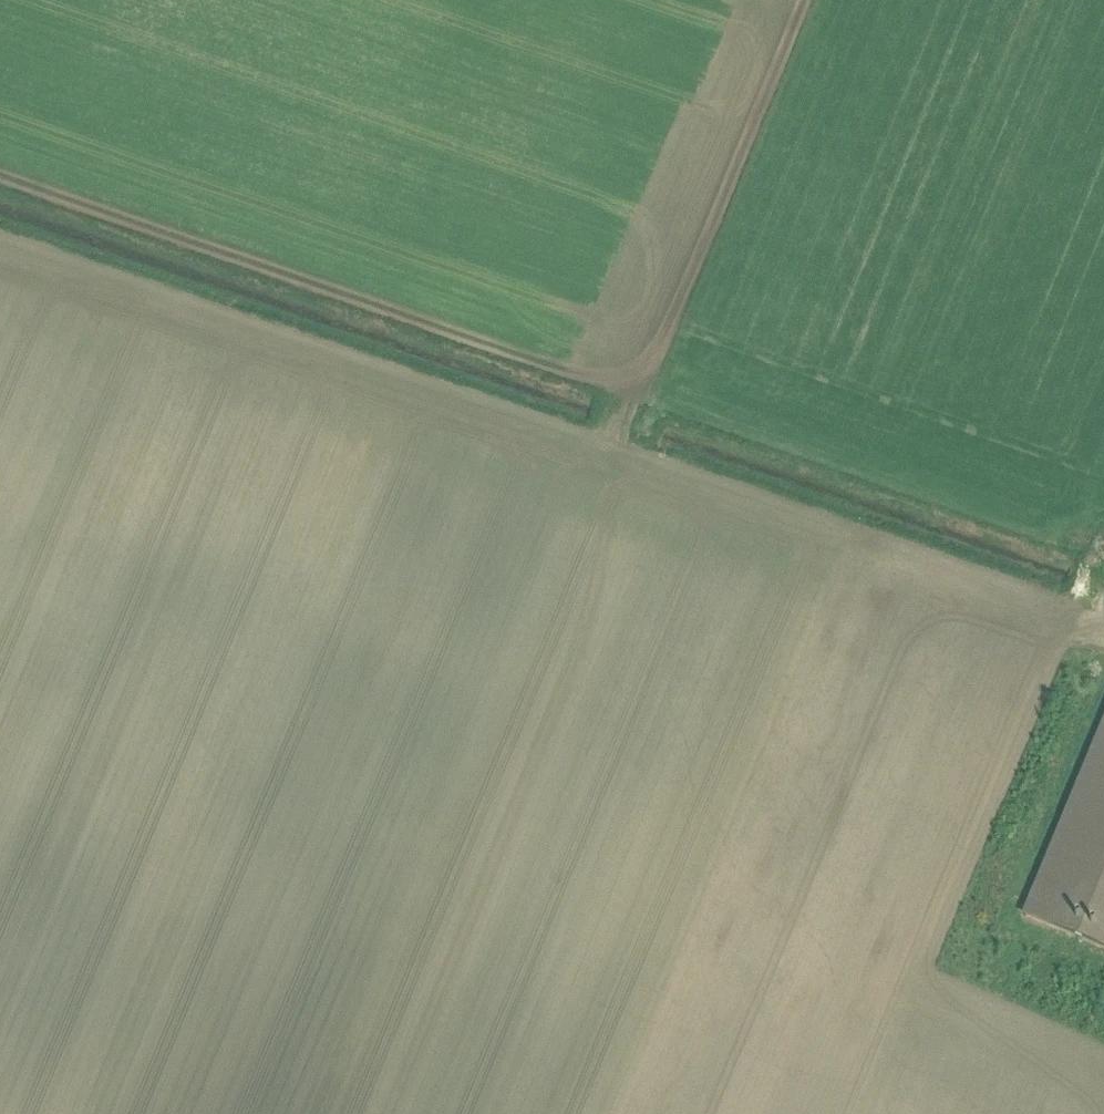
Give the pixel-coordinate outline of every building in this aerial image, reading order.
[(1025,926),(1103,952),(1103,694),(1100,692),(1025,926)]
